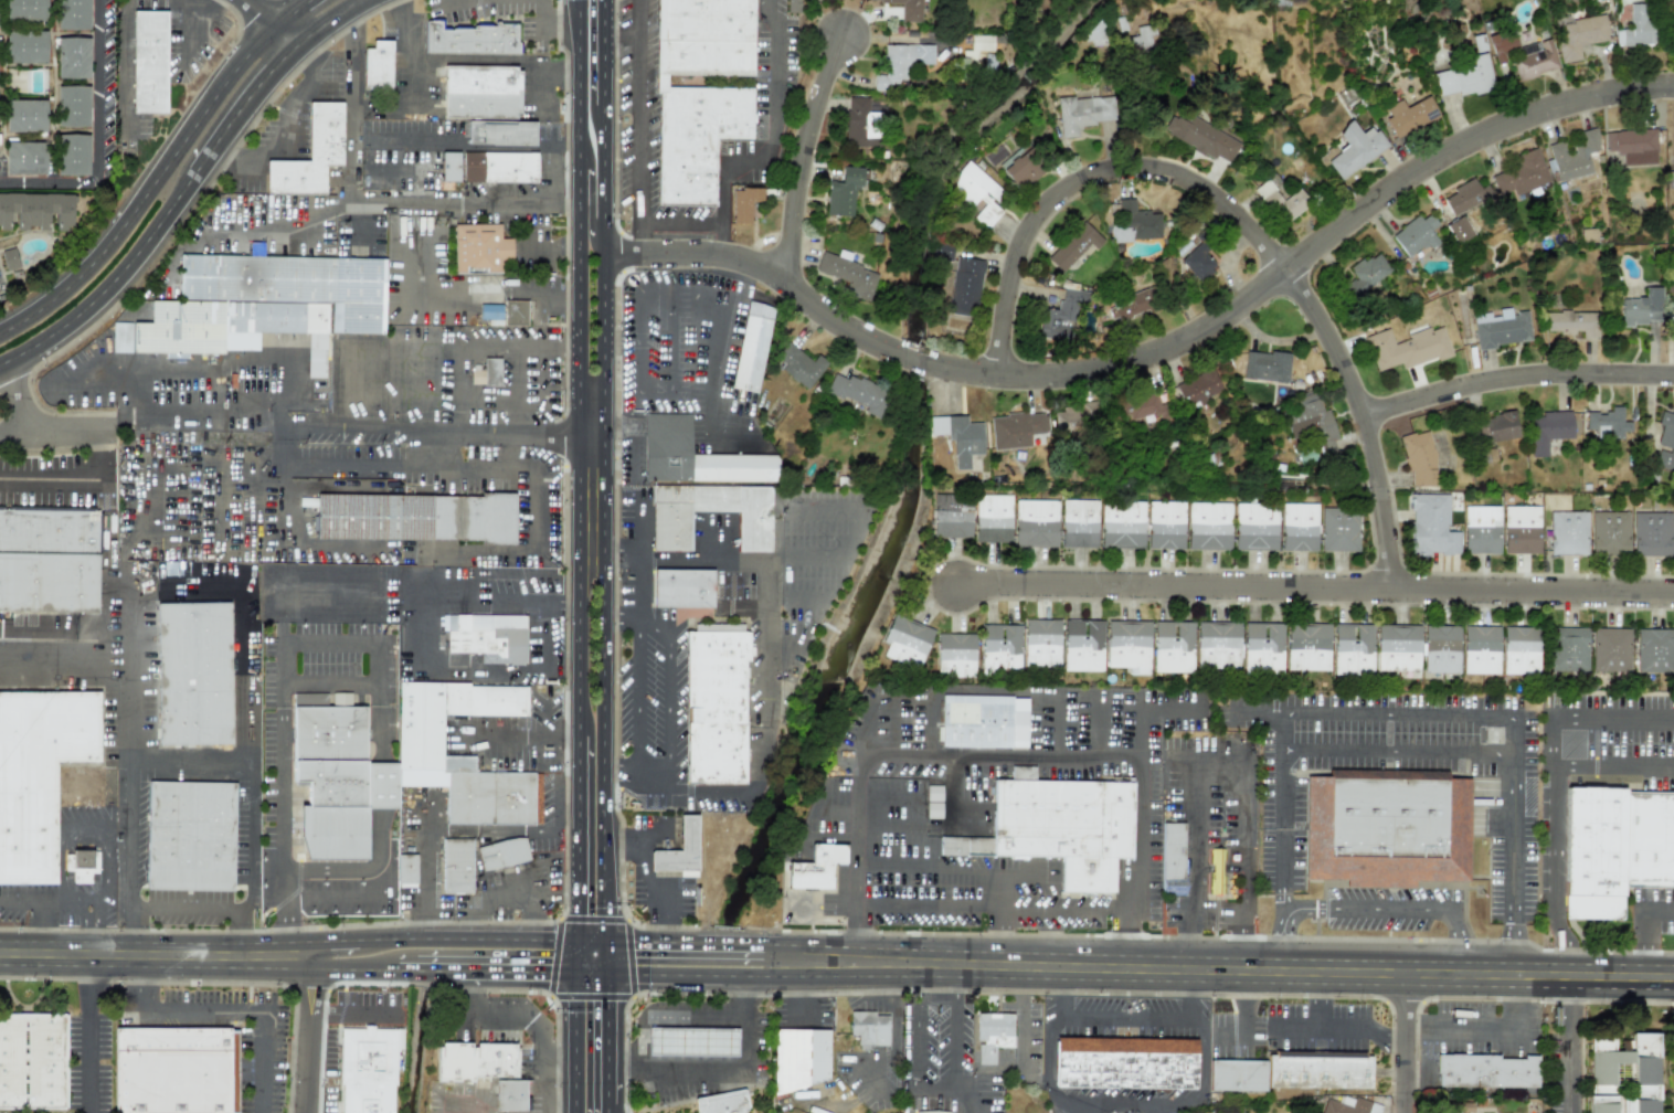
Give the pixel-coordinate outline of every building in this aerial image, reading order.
[(4,20),(45,19),(45,0),(4,0),(4,20)] [(88,0),(57,0),(56,29),(88,30),(88,0)] [(752,0),(656,0),(655,94),(657,94),(657,204),(714,205),(714,139),(751,139),(751,87),(666,87),(666,74),(752,75),(752,0)] [(799,0),(787,0),(787,12),(799,12),(799,0)] [(867,1),(901,2),(900,21),(920,22),(920,0),(867,0),(867,1)] [(1629,3),(1629,30),(1614,30),(1614,44),(1654,44),(1653,3),(1629,3)] [(167,11),(133,11),(131,113),(165,113),(167,11)] [(1580,60),(1578,45),(1608,41),(1603,15),(1554,23),(1560,63),(1580,60)] [(1126,31),(1125,17),(1116,18),(1117,31),(1126,31)] [(424,53),(516,54),(516,26),(439,25),(439,21),(424,20),(424,53)] [(1085,28),(1085,44),(1105,45),(1105,20),(1093,20),(1093,28),(1085,28)] [(1154,24),(1135,27),(1137,36),(1128,37),(1131,53),(1152,50),(1150,36),(1156,35),(1154,24)] [(45,31),(4,31),(6,63),(45,62),(45,31)] [(1549,38),(1517,46),(1513,31),(1487,38),(1490,46),(1493,45),(1496,60),(1509,56),(1516,80),(1558,68),(1549,38)] [(970,51),(962,50),(962,60),(976,60),(976,51),(992,51),(992,35),(970,34),(970,51)] [(88,77),(88,36),(55,38),(55,78),(88,77)] [(362,89),(391,90),(391,41),(372,40),(371,49),(363,49),(362,89)] [(933,64),(933,44),(884,44),(884,74),(871,74),(871,91),(896,91),(896,78),(911,78),(911,64),(933,64)] [(1432,73),(1438,98),(1493,88),(1485,53),(1470,55),(1471,65),(1432,73)] [(518,118),(519,66),(444,64),(443,116),(518,118)] [(87,126),(88,85),(56,85),(56,126),(87,126)] [(1112,95),(1056,99),(1059,138),(1078,136),(1078,124),(1114,121),(1112,95)] [(1394,138),(1438,117),(1428,95),(1403,106),(1400,98),(1384,106),(1388,116),(1384,117),(1394,138)] [(4,131),(45,132),(45,100),(6,99),(4,131)] [(309,104),(342,104),(342,167),(326,166),(326,199),(265,198),(265,163),(309,163),(309,104)] [(1238,142),(1180,110),(1175,120),(1166,115),(1158,129),(1226,166),(1238,142)] [(1337,181),(1387,147),(1371,125),(1359,134),(1350,120),(1335,131),(1344,142),(1322,158),(1337,181)] [(533,145),(533,123),(468,121),(467,144),(533,145)] [(1591,172),(1586,152),(1600,149),(1594,127),(1578,131),(1579,140),(1567,144),(1567,140),(1548,145),(1557,181),(1591,172)] [(1656,163),(1655,128),(1604,131),(1606,153),(1621,152),(1621,165),(1656,163)] [(88,134),(57,134),(56,174),(87,174),(88,134)] [(45,173),(45,141),(4,142),(4,174),(45,173)] [(998,166),(1019,191),(1046,169),(1026,145),(998,166)] [(1549,180),(1536,147),(1512,157),(1515,165),(1490,176),(1497,195),(1512,190),(1514,195),(1549,180)] [(462,181),(536,182),(537,152),(463,151),(462,181)] [(458,182),(459,153),(441,152),(441,182),(458,182)] [(946,188),(971,206),(973,203),(979,209),(973,216),(987,227),(1003,210),(993,202),(1003,190),(968,162),(946,188)] [(861,168),(840,167),(839,182),(827,181),(825,215),(851,216),(852,189),(860,189),(861,168)] [(1253,188),(1279,225),(1310,204),(1299,188),(1282,199),(1268,178),(1253,188)] [(1451,216),(1493,197),(1486,183),(1477,188),(1473,179),(1440,195),(1451,216)] [(731,223),(750,223),(751,201),(761,201),(761,189),(732,188),(731,223)] [(47,213),(55,213),(55,229),(72,229),(72,193),(0,193),(0,229),(8,229),(9,212),(17,213),(17,231),(47,231),(47,213)] [(1158,211),(1133,211),(1133,198),(1117,198),(1119,226),(1110,226),(1110,240),(1159,240),(1158,211)] [(1437,225),(1426,210),(1391,235),(1408,259),(1435,239),(1429,230),(1437,225)] [(1455,244),(1472,236),(1462,215),(1444,224),(1455,244)] [(1094,250),(1102,240),(1081,220),(1046,258),(1061,273),(1088,244),(1094,250)] [(454,273),(501,272),(501,262),(511,262),(511,238),(500,238),(500,224),(454,224),(454,273)] [(1207,248),(1199,241),(1178,261),(1198,282),(1216,266),(1202,252),(1207,248)] [(6,269),(18,266),(13,247),(0,251),(6,269)] [(1360,258),(1348,267),(1355,277),(1345,284),(1355,297),(1391,271),(1377,252),(1363,263),(1360,258)] [(868,301),(877,271),(819,253),(815,271),(850,282),(846,295),(868,301)] [(384,258),(179,255),(178,300),(149,300),(149,322),(112,322),(112,352),(223,353),(223,350),(257,350),(257,332),(307,332),(306,377),(326,378),(326,332),(382,333),(384,258)] [(983,261),(955,255),(946,314),(974,318),(983,261)] [(1110,319),(1119,317),(1119,319),(1158,307),(1152,287),(1104,300),(1110,319)] [(1661,287),(1645,287),(1644,298),(1620,298),(1620,325),(1645,326),(1645,320),(1660,320),(1661,287)] [(1074,304),(1087,306),(1088,292),(1060,288),(1058,309),(1040,307),(1037,337),(1070,341),(1074,304)] [(527,300),(502,300),(502,325),(526,325),(527,300)] [(771,306),(744,301),(731,389),(757,392),(771,306)] [(501,305),(479,305),(479,320),(501,320),(501,305)] [(1530,341),(1527,310),(1511,312),(1509,307),(1497,308),(1498,316),(1488,317),(1488,311),(1472,314),(1476,347),(1530,341)] [(1597,337),(1598,311),(1544,311),(1544,332),(1581,332),(1581,337),(1597,337)] [(1388,328),(1364,336),(1375,371),(1400,363),(1402,369),(1451,354),(1442,326),(1430,329),(1429,327),(1406,333),(1407,339),(1392,343),(1388,328)] [(827,362),(816,353),(810,361),(786,341),(774,356),(784,364),(780,369),(805,389),(827,362)] [(1286,382),(1289,353),(1244,350),(1242,378),(1286,382)] [(471,370),(471,385),(499,385),(500,359),(484,358),(483,370),(471,370)] [(1204,399),(1221,390),(1209,367),(1174,384),(1188,411),(1205,402),(1204,399)] [(824,393),(880,415),(890,392),(834,370),(824,393)] [(1289,436),(1314,430),(1321,458),(1336,455),(1332,438),(1335,438),(1328,409),(1322,411),(1316,391),(1291,396),(1294,409),(1283,411),(1289,436)] [(1124,423),(1167,417),(1165,403),(1157,404),(1156,394),(1121,399),(1124,423)] [(1061,403),(1061,411),(1053,412),(1053,430),(1098,427),(1096,402),(1061,403)] [(1621,421),(1621,406),(1607,406),(1607,412),(1586,412),(1585,437),(1622,437),(1622,432),(1630,432),(1630,421),(1621,421)] [(1673,413),(1662,411),(1654,444),(1659,445),(1653,466),(1673,470),(1673,466),(1673,406),(1673,413)] [(1518,436),(1513,411),(1471,418),(1476,444),(1518,436)] [(1029,447),(1028,433),(1047,432),(1046,412),(989,415),(992,449),(1029,447)] [(1572,438),(1571,412),(1530,413),(1530,456),(1547,456),(1546,438),(1572,438)] [(689,414),(643,414),(643,480),(776,480),(776,455),(689,454),(689,414)] [(981,422),(965,422),(965,415),(929,416),(929,437),(953,436),(953,469),(968,468),(968,455),(982,454),(981,422)] [(1398,436),(1403,456),(1403,458),(1409,478),(1409,486),(1434,486),(1434,456),(1427,431),(1417,433),(1409,433),(1398,436)] [(650,550),(690,551),(690,511),(737,511),(737,551),(770,551),(770,486),(651,485),(650,550)] [(515,496),(314,492),(314,498),(298,497),(298,506),(316,506),(315,517),(312,517),(312,538),(513,541),(515,496)] [(1409,553),(1459,553),(1459,531),(1448,531),(1447,494),(1409,494),(1409,553)] [(971,496),(932,495),(931,537),(970,538),(971,496)] [(1009,542),(1010,495),(975,495),(974,541),(1009,542)] [(1014,547),(1056,547),(1057,500),(1014,499),(1014,547)] [(1060,547),(1095,548),(1096,500),(1061,499),(1060,547)] [(1183,501),(1147,500),(1146,549),(1182,549),(1183,501)] [(1186,549),(1229,550),(1230,502),(1187,501),(1186,549)] [(1144,504),(1100,502),(1099,548),(1143,549),(1144,504)] [(1276,550),(1276,504),(1233,502),(1233,550),(1276,550)] [(1315,551),(1316,504),(1281,502),(1280,551),(1315,551)] [(1498,506),(1463,506),(1463,553),(1498,553),(1498,506)] [(1538,553),(1539,506),(1503,506),(1503,553),(1538,553)] [(1320,551),(1357,551),(1358,508),(1321,507),(1320,551)] [(96,549),(106,549),(106,537),(99,537),(99,510),(0,509),(0,611),(95,612),(96,549)] [(1587,511),(1549,511),(1549,554),(1586,554),(1587,511)] [(1629,511),(1590,511),(1590,554),(1629,554),(1629,511)] [(1671,512),(1632,511),(1632,555),(1670,555),(1671,512)] [(711,607),(712,570),(654,569),(653,606),(711,607)] [(156,603),(159,745),(233,744),(231,601),(156,603)] [(881,656),(918,669),(933,628),(891,613),(880,642),(886,644),(881,656)] [(446,653),(480,653),(480,664),(525,665),(525,615),(442,614),(442,630),(446,630),(446,653)] [(1059,619),(1024,618),(1023,667),(1059,667),(1059,619)] [(1062,670),(1102,670),(1103,619),(1063,619),(1062,670)] [(1149,621),(1106,619),(1105,667),(1127,667),(1127,675),(1148,675),(1149,621)] [(1152,671),(1191,672),(1193,622),(1153,621),(1152,671)] [(1195,668),(1239,668),(1239,622),(1196,621),(1195,668)] [(1242,674),(1281,674),(1282,623),(1242,622),(1242,674)] [(1285,669),(1328,670),(1329,624),(1286,623),(1285,669)] [(1373,624),(1333,623),(1332,675),(1371,675),(1373,624)] [(744,783),(744,660),(746,660),(746,624),(692,624),(692,632),(686,632),(687,783),(744,783)] [(979,671),(1019,672),(1020,625),(981,624),(979,671)] [(1419,670),(1419,625),(1376,624),(1376,670),(1419,670)] [(1459,625),(1423,624),(1422,671),(1458,672),(1459,625)] [(1462,674),(1497,674),(1498,626),(1462,625),(1462,674)] [(1502,674),(1537,674),(1538,627),(1503,626),(1502,674)] [(1587,627),(1549,627),(1549,670),(1587,671),(1587,627)] [(1591,671),(1628,671),(1629,628),(1592,627),(1591,671)] [(1673,628),(1635,628),(1635,671),(1673,672),(1673,628)] [(974,634),(936,633),(935,676),(973,677),(974,634)] [(540,825),(540,772),(474,772),(474,755),(442,755),(442,714),(525,716),(526,685),(398,683),(398,786),(445,786),(445,824),(540,825)] [(56,884),(56,762),(98,762),(98,691),(0,691),(0,884),(56,884)] [(941,695),(940,746),(1026,748),(1027,696),(941,695)] [(306,861),(299,837),(299,804),(306,804),(306,783),(293,783),(293,710),(362,711),(362,764),(396,764),(396,807),(370,807),(370,861),(306,861)] [(1468,881),(1469,778),(1445,777),(1445,771),(1327,770),(1327,776),(1304,776),(1304,879),(1344,880),(1344,886),(1412,887),(1413,880),(1468,881)] [(1114,892),(1059,891),(1060,855),(941,851),(941,834),(994,835),(995,776),(1133,778),(1131,858),(1115,858),(1114,892)] [(149,781),(147,888),(233,890),(235,782),(149,781)] [(940,818),(941,785),(925,785),(925,818),(940,818)] [(1623,791),(1623,788),(1566,787),(1562,919),(1621,920),(1621,886),(1668,887),(1668,882),(1673,882),(1673,792),(1623,791)] [(649,871),(678,870),(678,877),(697,877),(696,815),(678,815),(679,850),(648,850),(649,871)] [(1183,895),(1184,823),(1162,823),(1161,894),(1183,895)] [(472,839),(442,838),(442,893),(472,894),(472,839)] [(477,844),(480,869),(528,862),(525,838),(477,844)] [(830,889),(831,863),(845,865),(845,845),(810,844),(810,862),(787,861),(787,888),(830,889)] [(1221,894),(1222,848),(1209,848),(1209,893),(1221,894)] [(72,882),(91,883),(91,873),(96,873),(97,851),(64,851),(63,871),(72,871),(72,882)] [(416,854),(397,854),(397,886),(416,887),(416,854)] [(887,1046),(887,1015),(874,1015),(874,1011),(849,1012),(849,1035),(858,1035),(858,1047),(887,1046)] [(1012,1013),(977,1014),(977,1043),(977,1065),(994,1064),(994,1047),(1012,1047),(1012,1013)] [(0,1015),(0,1109),(66,1110),(66,1015),(0,1015)] [(393,1070),(401,1070),(402,1028),(341,1027),(340,1112),(393,1112),(393,1070)] [(237,1028),(114,1028),(114,1112),(236,1112),(237,1028)] [(646,1056),(646,1030),(735,1030),(735,1057),(646,1056)] [(773,1087),(828,1088),(828,1030),(773,1030),(773,1087)] [(1658,1033),(1630,1033),(1630,1052),(1614,1052),(1614,1038),(1589,1038),(1589,1112),(1614,1112),(1614,1092),(1620,1092),(1620,1112),(1657,1112),(1658,1033)] [(1196,1040),(1054,1037),(1053,1086),(1195,1089),(1196,1040)] [(516,1078),(517,1044),(437,1043),(437,1082),(473,1083),(473,1077),(516,1078)] [(1267,1051),(1266,1087),(1370,1089),(1370,1054),(1267,1051)] [(1537,1088),(1537,1056),(1523,1056),(1437,1055),(1437,1087),(1537,1088)] [(1265,1061),(1210,1060),(1209,1091),(1264,1092),(1265,1061)] [(525,1080),(496,1080),(495,1111),(525,1111),(525,1080)] [(746,1107),(743,1089),(693,1098),(696,1112),(743,1112),(746,1107)] [(1339,1095),(1337,1102),(1325,1099),(1322,1112),(1379,1112),(1381,1105),(1339,1095)] [(1463,1111),(1472,1110),(1472,1103),(1452,1104),(1452,1112),(1463,1112),(1463,1111)]
